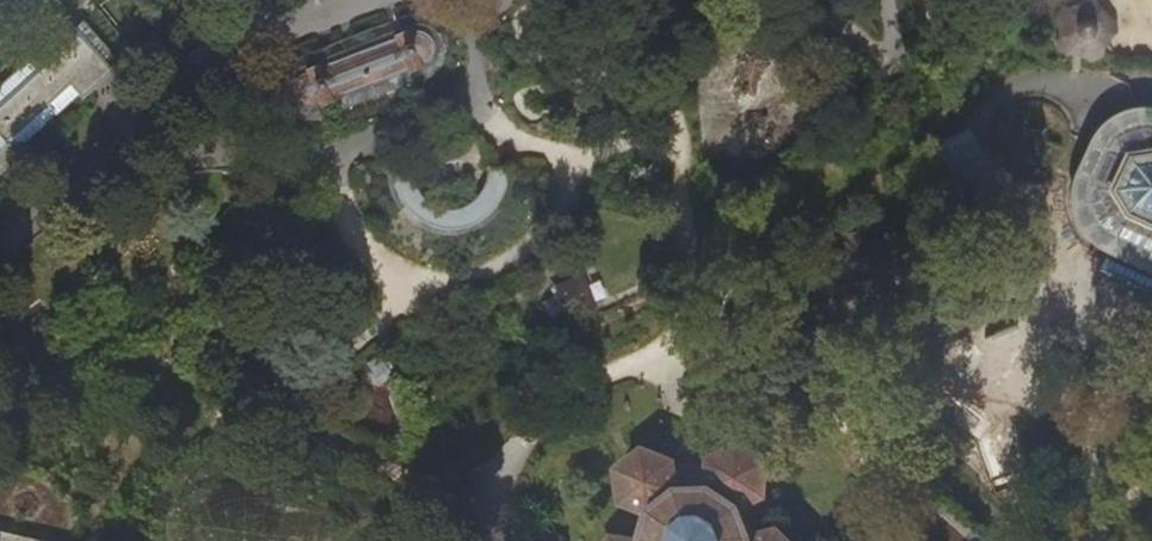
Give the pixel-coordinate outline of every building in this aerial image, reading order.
[(1068,17),(1062,17),(1057,25),(1063,30),(1064,41),(1061,46),(1067,52),(1072,49),(1085,50),(1090,56),(1099,52),(1097,46),(1102,35),(1108,32),(1106,23),(1100,22),(1091,14),(1091,8),(1081,8),(1078,12),(1068,17)] [(18,159),(15,154),(77,95),(81,99),(96,85),(109,73),(102,65),(110,56),(80,24),(71,31),(63,23),(36,49),(39,53),(0,90),(0,175),(18,159)] [(307,74),(308,76),(304,78),(300,80),(298,84),(295,88),(294,93),(294,97),(295,101),(297,105),(300,108),(303,111),(307,113),(312,114),(317,113),(322,111),(324,115),(333,111),(332,109),(408,77),(409,80),(419,76),(419,74),(422,72),(426,70),(429,66),(432,62),(433,57),(433,52),(432,48),(430,44),(427,41),(424,38),(419,37),(415,36),(410,36),(404,39),(403,35),(392,39),(394,42),(318,73),(317,69),(307,74)] [(1086,192),(1085,203),(1089,215),(1092,220),(1099,229),(1151,253),(1151,129),(1150,128),(1135,127),(1127,128),(1115,135),(1110,140),(1086,192)] [(413,170),(391,171),(391,173),(393,173),(394,178),(395,183),(396,188),(398,193),(401,198),(404,203),(407,207),(410,211),(414,214),(419,218),(424,221),(427,223),(434,225),(439,227),(447,227),(454,228),(460,227),(465,226),(470,224),(475,222),(481,219),(486,215),(490,212),(495,208),(499,203),(502,197),(505,192),(506,188),(507,182),(508,177),(509,172),(510,172),(509,168),(488,168),(488,171),(489,172),(489,177),(488,183),(485,189),(482,194),(477,199),(471,203),(465,206),(459,208),(452,209),(444,208),(439,207),(433,204),(428,200),(423,197),(420,192),(417,187),(415,182),(413,176),(413,170)] [(861,229),(844,232),(848,256),(866,253),(861,229)] [(579,282),(555,294),(558,300),(546,306),(553,319),(563,314),(566,319),(591,305),(585,293),(579,282)] [(378,359),(369,365),(376,378),(377,377),(380,381),(385,378),(383,374),(385,373),(383,370),(387,368),(383,359),(379,361),(378,359)] [(1131,360),(1117,362),(1120,377),(1134,375),(1131,360)] [(433,399),(422,409),(429,416),(440,406),(433,399)] [(937,432),(930,439),(930,443),(944,455),(951,454),(956,447),(955,443),(942,431),(937,432)] [(617,472),(623,503),(652,512),(644,540),(784,540),(776,533),(747,540),(735,510),(762,495),(763,466),(737,449),(709,462),(709,492),(675,494),(671,464),(642,452),(617,472)]
